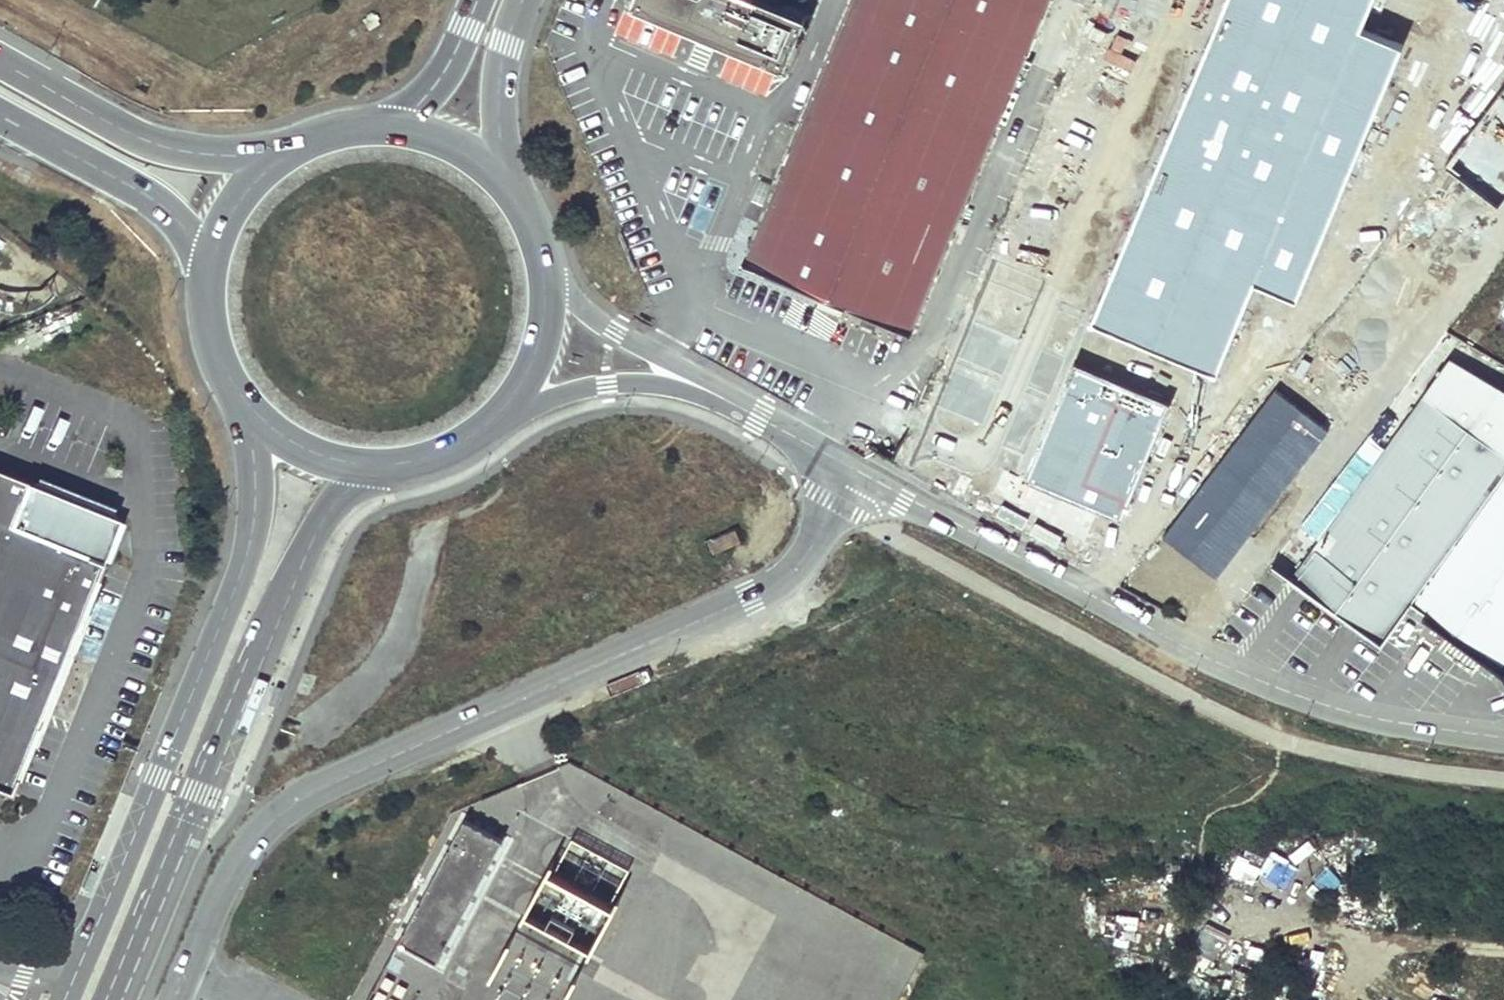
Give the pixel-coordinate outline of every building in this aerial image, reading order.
[(629,6),(698,34),(713,40),(782,69),(800,26),(736,0),(631,0),(629,6)] [(744,261),(910,331),(972,184),(988,146),(1048,0),(852,0),(744,261)] [(1216,372),(1256,279),(1297,297),(1403,47),(1361,30),(1373,0),(1229,0),(1094,321),(1216,372)] [(627,18),(694,46),(698,34),(629,6),(627,11),(629,12),(627,18)] [(372,13),(361,20),(367,30),(378,25),(372,13)] [(782,69),(713,40),(708,52),(776,79),(778,74),(780,75),(782,69)] [(1495,205),(1503,194),(1503,90),(1445,165),(1495,205)] [(997,150),(988,146),(972,184),(981,188),(997,150)] [(56,343),(76,334),(66,312),(46,320),(56,343)] [(1335,615),(1497,392),(1448,358),(1288,582),(1311,599),(1335,615)] [(1028,480),(1122,519),(1169,406),(1075,366),(1028,480)] [(1162,535),(1214,576),(1327,433),(1275,392),(1162,535)] [(1377,645),(1405,606),(1503,470),(1503,397),(1497,392),(1335,615),(1356,630),(1377,645)] [(0,469),(0,785),(5,787),(50,676),(97,559),(115,515),(21,477),(0,469)] [(1458,641),(1503,575),(1503,470),(1405,606),(1458,641)] [(736,528),(706,541),(713,556),(743,542),(736,528)] [(1458,641),(1503,674),(1503,575),(1458,641)] [(501,842),(462,821),(396,947),(434,967),(501,842)] [(1320,890),(1339,874),(1307,837),(1289,853),(1320,890)] [(917,949),(845,915),(844,938),(830,970),(830,947),(813,947),(804,967),(798,967),(798,973),(811,979),(811,999),(893,999),(917,949)] [(1190,946),(1213,960),(1225,940),(1202,926),(1190,946)]
